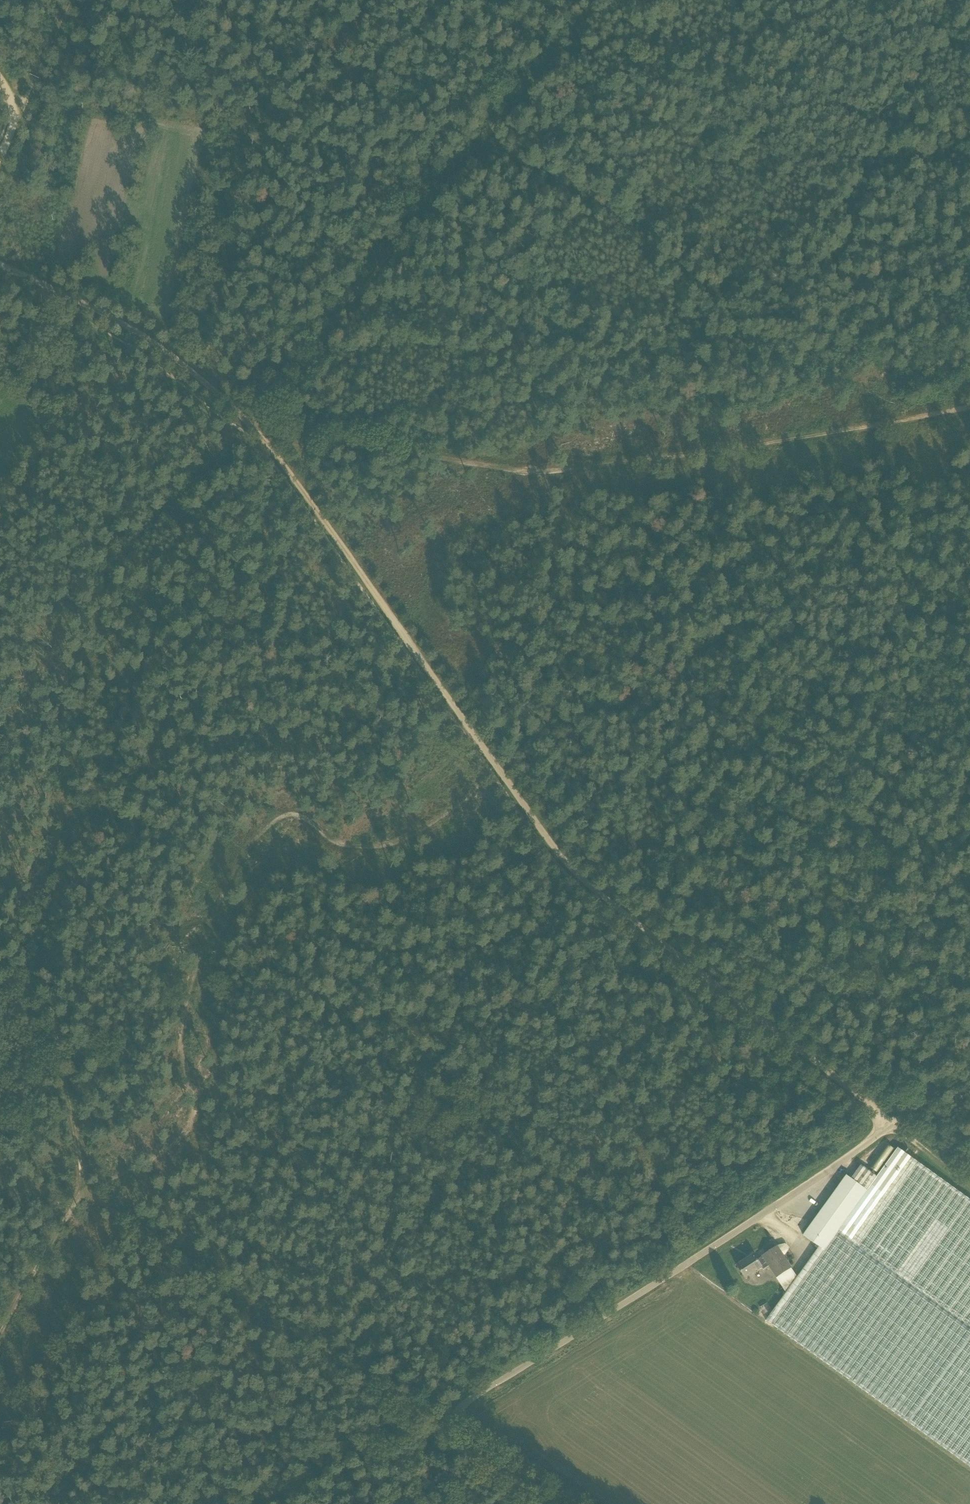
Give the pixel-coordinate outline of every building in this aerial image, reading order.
[(786,1292),(766,1320),(969,1467),(969,1203),(896,1150),(877,1178),(868,1171),(861,1166),(851,1179),(846,1176),(803,1235),(819,1247),(797,1277),(786,1292)] [(770,1267),(777,1277),(786,1292),(797,1277),(791,1268),(784,1256),(785,1255),(789,1250),(789,1248),(787,1245),(785,1244),(779,1246),(777,1247),(777,1246),(763,1256),(757,1260),(755,1258),(754,1255),(737,1266),(745,1278),(762,1267),(764,1270),(770,1267)] [(771,1311),(768,1306),(761,1309),(764,1315),(771,1311)]
